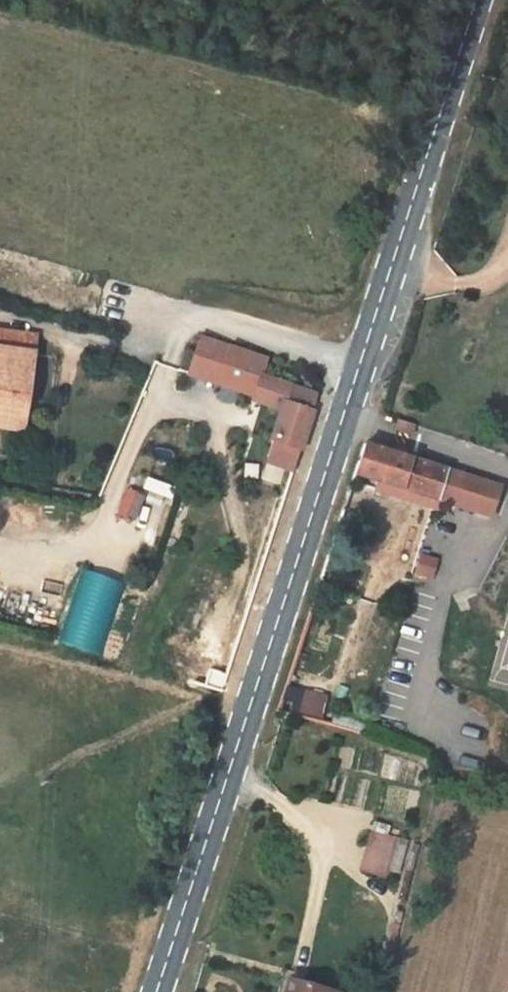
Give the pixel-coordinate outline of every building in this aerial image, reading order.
[(24,418),(36,337),(0,332),(0,415),(24,418)] [(188,374),(217,384),(229,348),(199,339),(188,374)] [(265,360),(229,348),(217,384),(253,395),(260,376),(265,360)] [(288,463),(286,468),(293,470),(317,395),(260,376),(253,395),(252,400),(281,408),(272,439),(273,440),(268,457),(288,463)] [(23,431),(24,418),(0,415),(0,428),(23,431)] [(414,424),(399,419),(396,428),(411,433),(414,424)] [(437,499),(446,470),(364,444),(354,473),(437,499)] [(446,470),(437,499),(490,516),(500,487),(446,470)] [(325,699),(306,694),(301,713),(320,718),(325,699)] [(361,869),(387,876),(398,837),(373,830),(361,869)]
